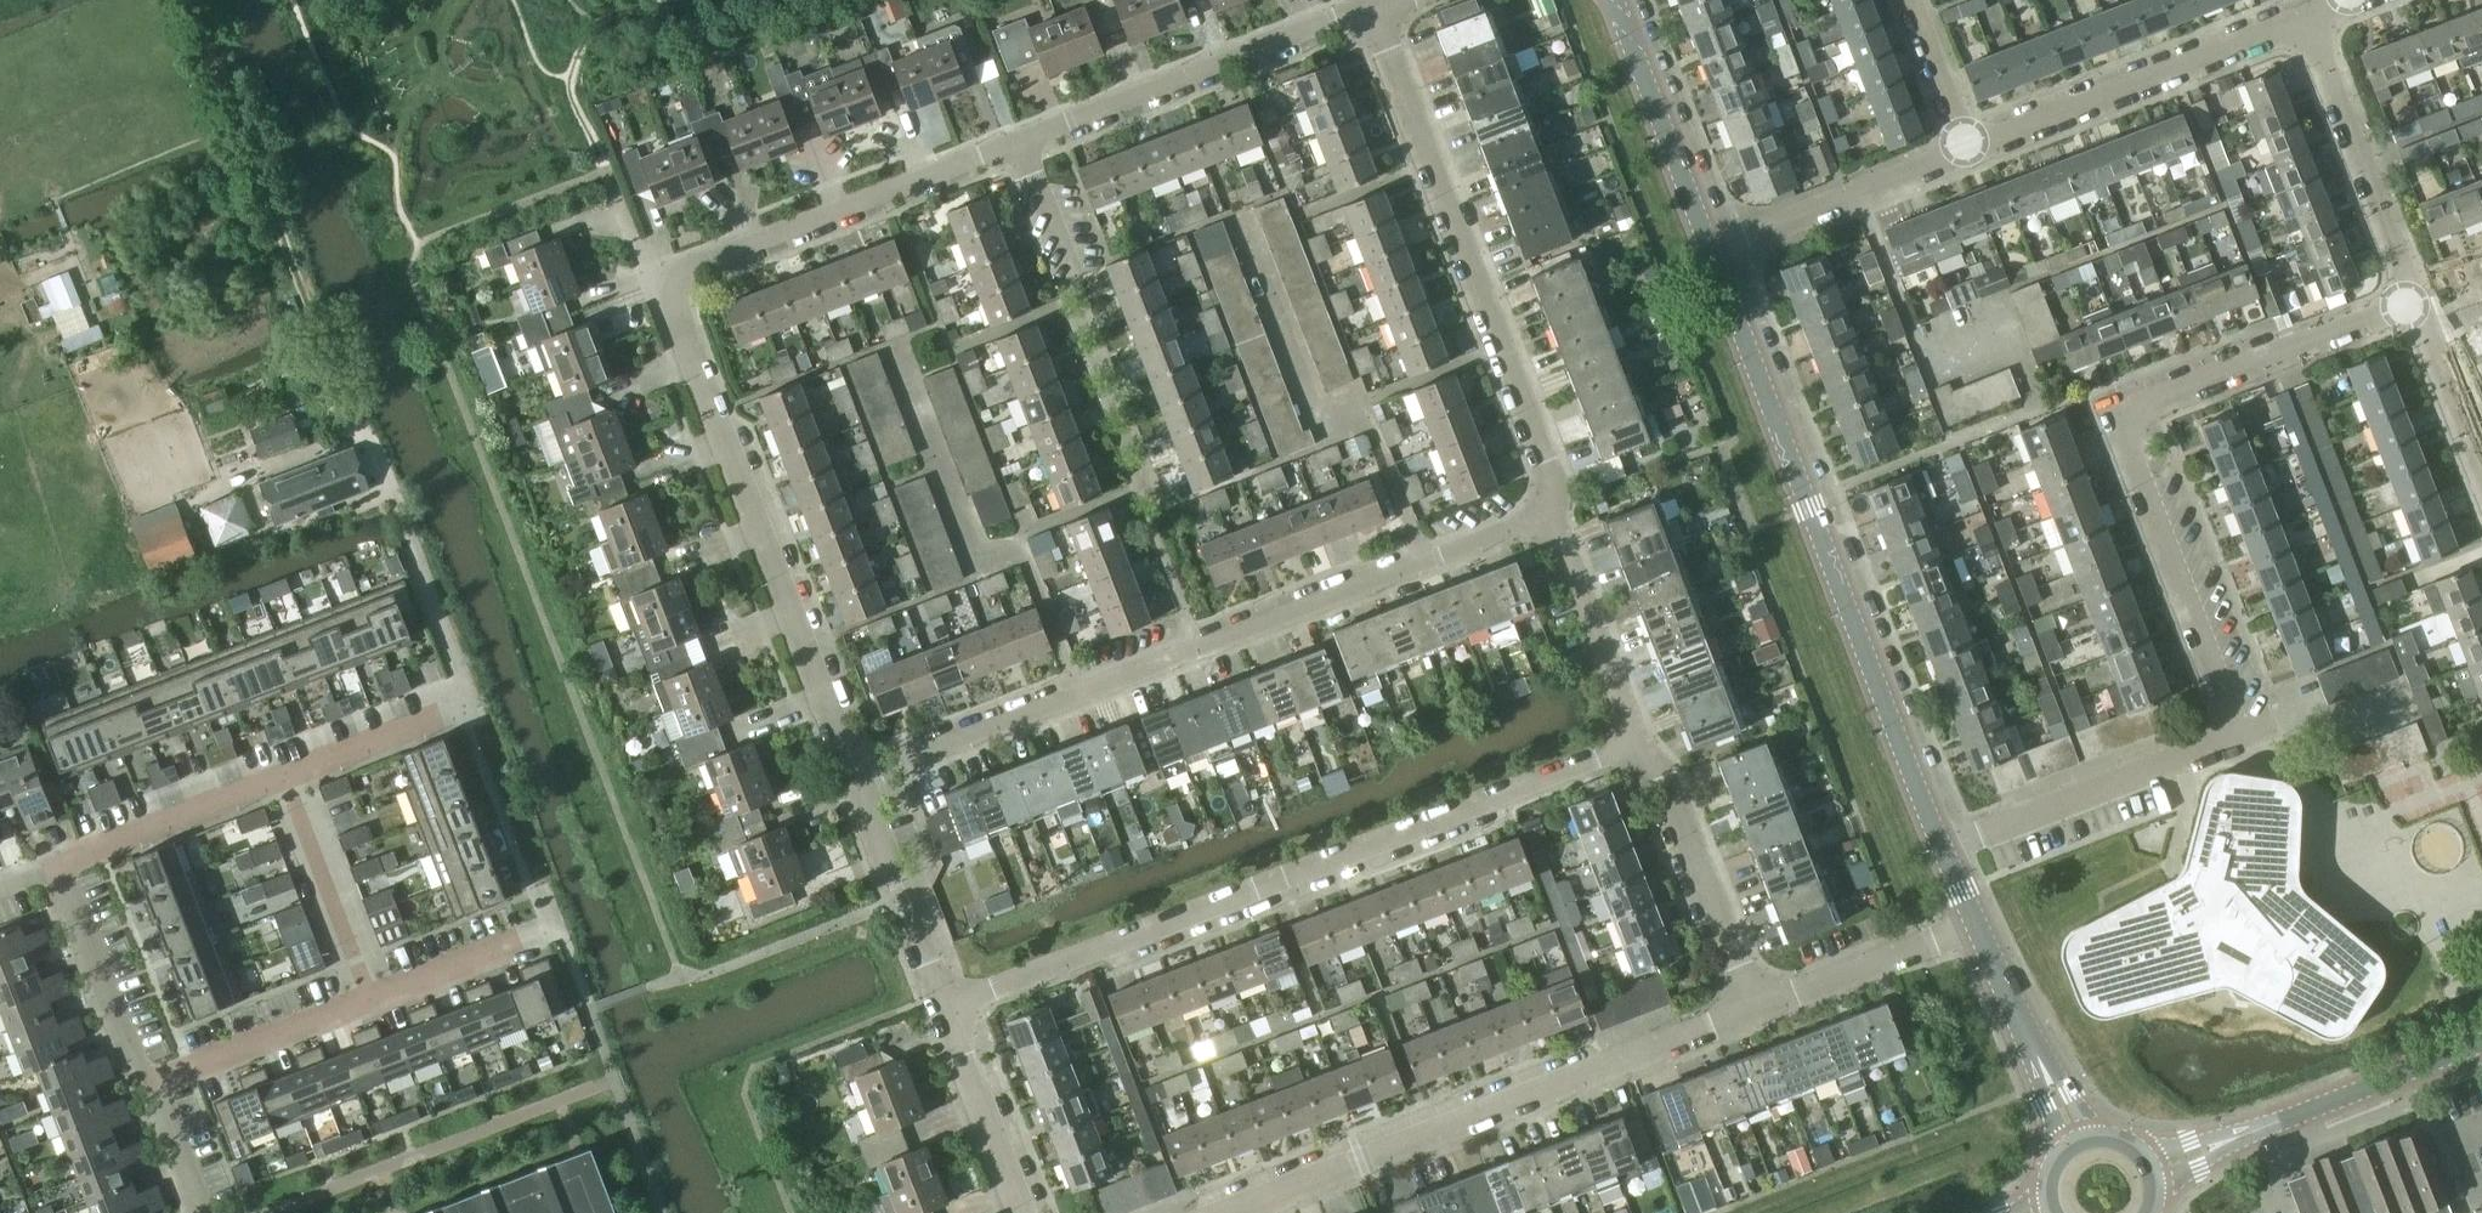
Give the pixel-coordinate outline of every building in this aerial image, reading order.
[(1058,18),(1076,64),(1104,53),(1098,37),(1111,32),(1098,0),(1082,0),(1085,8),(1058,18)] [(1111,32),(1125,27),(1131,43),(1159,32),(1147,0),(1098,0),(1111,32)] [(1159,32),(1188,21),(1181,5),(1194,0),(1147,0),(1159,32)] [(1215,10),(1241,0),(1211,0),(1215,10)] [(1438,30),(1447,54),(1493,36),(1484,13),(1482,13),(1477,0),(1471,0),(1443,11),(1449,26),(1438,30)] [(1548,15),(1557,11),(1553,0),(1542,0),(1548,15)] [(1681,7),(1692,35),(1732,19),(1725,0),(1699,0),(1681,7)] [(1759,9),(1774,3),(1773,0),(1756,0),(1759,9)] [(1780,0),(1785,13),(1798,9),(1794,0),(1782,0),(1780,0)] [(1865,0),(1832,0),(1837,11),(1865,0)] [(1881,26),(1871,0),(1865,0),(1837,11),(1847,39),(1881,26)] [(1971,1),(1976,13),(1989,8),(1986,0),(1974,0),(1971,1)] [(2172,25),(2162,0),(2137,0),(2130,3),(2143,36),(2172,25)] [(2199,14),(2193,0),(2162,0),(2172,25),(2199,14)] [(2227,4),(2225,0),(2193,0),(2199,14),(2227,4)] [(1959,5),(1958,6),(1963,18),(1964,17),(1976,13),(1971,1),(1959,5)] [(1774,3),(1759,9),(1762,16),(1764,22),(1779,16),(1774,3)] [(2116,47),(2143,36),(2130,3),(2103,13),(2116,47)] [(1732,19),(1692,35),(1702,63),(1743,47),(1735,26),(1762,16),(1759,9),(1732,19)] [(2458,58),(2462,68),(2481,60),(2481,30),(2475,12),(2447,23),(2461,57),(2458,58)] [(2088,58),(2116,47),(2103,13),(2075,24),(2088,58)] [(1025,18),(993,31),(1009,72),(1041,60),(1047,76),(1076,64),(1058,18),(1030,29),(1025,18)] [(2432,68),(2458,58),(2461,57),(2447,23),(2419,34),(2432,68)] [(956,24),(916,39),(921,53),(939,99),(967,88),(961,72),(975,66),(960,26),(956,24)] [(2061,68),(2088,58),(2075,24),(2048,35),(2061,68)] [(1858,67),(1892,54),(1881,26),(1847,39),(1858,67)] [(2404,79),(2432,68),(2419,34),(2391,45),(2404,79)] [(2033,79),(2061,68),(2048,35),(2020,46),(2033,79)] [(1493,36),(1447,54),(1455,76),(1502,58),(1493,36)] [(1809,39),(1797,43),(1802,56),(1814,51),(1809,39)] [(1780,65),(1795,59),(1789,44),(1775,49),(1780,65)] [(2363,55),(2370,74),(2376,90),(2404,79),(2391,45),(2363,55)] [(2005,90),(2033,79),(2020,46),(1992,57),(2005,90)] [(888,47),(873,53),(889,94),(902,89),(910,110),(939,99),(921,53),(894,63),(888,47)] [(1743,47),(1702,63),(1713,90),(1754,75),(1743,47)] [(1560,51),(1538,60),(1541,68),(1564,60),(1560,51)] [(1814,51),(1802,56),(1807,68),(1813,83),(1831,76),(1826,61),(1819,64),(1814,51)] [(859,58),(832,68),(836,80),(835,80),(853,125),(881,114),(875,99),(889,94),(873,53),(859,58)] [(1502,58),(1455,76),(1464,99),(1511,81),(1524,76),(1515,53),(1502,58)] [(1869,95),(1902,82),(1892,54),(1858,67),(1869,95)] [(1977,101),(2005,90),(1992,57),(1964,67),(1977,101)] [(1580,75),(1573,58),(1560,63),(1566,80),(1580,75)] [(1795,59),(1780,65),(1786,78),(1800,73),(1795,59)] [(1306,109),(1346,93),(1335,64),(1295,79),(1306,109)] [(801,69),(786,75),(790,84),(789,85),(805,126),(818,121),(824,136),(853,125),(835,80),(836,80),(832,68),(831,66),(804,76),(801,69)] [(2256,112),(2288,99),(2277,72),(2246,84),(2256,110),(2256,112)] [(1754,75),(1713,90),(1724,119),(1765,103),(1754,75)] [(1511,81),(1464,99),(1473,121),(1519,103),(1511,81)] [(1879,122),(1913,109),(1902,82),(1869,95),(1879,122)] [(780,101),(751,112),(769,157),(797,147),(791,131),(805,126),(789,85),(775,90),(780,101)] [(1317,136),(1357,121),(1346,93),(1306,109),(1317,136)] [(1819,98),(1818,99),(1823,111),(1823,112),(1836,107),(1831,94),(1819,98)] [(2477,98),(2449,109),(2453,121),(2481,110),(2477,98)] [(2256,141),(2266,137),(2266,138),(2298,126),(2288,99),(2256,112),(2256,110),(2246,114),(2256,141)] [(1802,122),(1817,116),(1811,100),(1796,105),(1802,122)] [(1519,103),(1473,121),(1481,144),(1528,126),(1519,103)] [(1765,103),(1724,119),(1735,147),(1775,132),(1765,103)] [(2203,133),(2216,127),(2208,104),(2194,109),(2203,133)] [(697,138),(669,149),(687,195),(715,184),(707,163),(721,158),(705,117),(700,105),(687,110),(697,138)] [(1219,116),(1234,154),(1262,143),(1248,105),(1219,116)] [(1259,112),(1264,124),(1279,118),(1274,106),(1259,112)] [(1836,107),(1823,112),(1828,124),(1841,119),(1836,107)] [(1913,109),(1879,122),(1890,151),(1924,138),(1913,109)] [(2449,109),(2420,120),(2425,132),(2453,121),(2449,109)] [(720,112),(705,117),(721,158),(734,153),(740,168),(769,157),(751,112),(724,123),(720,112)] [(1206,165),(1234,154),(1219,116),(1191,127),(1206,165)] [(1817,116),(1802,122),(1807,134),(1822,128),(1817,116)] [(2182,116),(2152,127),(2165,161),(2166,161),(2168,168),(2180,163),(2177,156),(2195,150),(2182,116)] [(1279,118),(1264,124),(1269,136),(1283,130),(1279,118)] [(2455,129),(2460,140),(2481,132),(2481,118),(2455,129)] [(2420,120),(2393,131),(2397,143),(2425,132),(2420,120)] [(1328,165),(1368,150),(1357,121),(1317,136),(1328,165)] [(1528,126),(1481,144),(1490,167),(1537,149),(1528,126)] [(2277,164),(2308,152),(2298,126),(2266,138),(2276,163),(2277,164)] [(1178,176),(1206,165),(1191,127),(1163,137),(1178,176)] [(2136,172),(2165,161),(2152,127),(2123,138),(2136,172)] [(2208,146),(2221,140),(2216,127),(2203,133),(2208,146)] [(2455,129),(2427,140),(2432,151),(2460,140),(2455,129)] [(1775,132),(1735,147),(1745,174),(1786,159),(1775,132)] [(1834,140),(1839,153),(1851,148),(1846,134),(1834,140)] [(1149,187),(1178,176),(1163,137),(1134,149),(1149,187)] [(2106,184),(2136,172),(2123,138),(2093,150),(2106,184)] [(2427,140),(2400,150),(2404,162),(2432,151),(2427,140)] [(1823,176),(1837,170),(1838,170),(1827,142),(1812,148),(1823,176)] [(638,149),(623,154),(638,195),(652,189),(658,205),(687,195),(669,149),(642,159),(638,149)] [(1121,198),(1149,187),(1134,149),(1106,159),(1121,198)] [(1537,149),(1490,167),(1499,190),(1545,172),(1537,149)] [(1368,150),(1328,165),(1339,194),(1379,178),(1368,150)] [(2093,150),(2064,161),(2077,195),(2095,188),(2097,195),(2109,191),(2106,184),(2093,150)] [(2266,167),(2277,196),(2319,179),(2308,152),(2277,164),(2276,163),(2266,167)] [(1092,209),(1121,198),(1106,159),(1078,170),(1092,209)] [(1786,159),(1745,174),(1756,203),(1797,188),(1786,159)] [(2047,206),(2077,195),(2064,161),(2034,172),(2047,206)] [(1285,178),(1300,173),(1296,162),(1281,168),(1285,178)] [(2183,191),(2178,193),(2183,206),(2187,217),(2222,203),(2206,163),(2202,165),(2206,176),(2202,177),(2209,196),(2192,202),(2189,194),(2184,196),(2183,191)] [(2218,172),(2223,185),(2237,180),(2237,179),(2247,175),(2242,163),(2218,172)] [(1545,172),(1499,190),(1507,212),(1554,194),(1545,172)] [(2005,184),(2018,218),(2047,206),(2034,172),(2005,184)] [(1290,191),(1300,187),(1305,185),(1300,173),(1285,178),(1290,191)] [(2283,220),(2284,223),(2329,205),(2319,179),(2277,196),(2286,219),(2283,220)] [(2237,180),(2223,185),(2228,199),(2242,194),(2237,180)] [(1248,185),(1253,201),(1265,196),(1259,181),(1248,185)] [(2448,193),(2462,228),(2481,220),(2481,198),(2476,183),(2448,193)] [(1976,195),(1989,229),(2018,218),(2005,184),(1976,195)] [(1241,205),(1253,201),(1248,185),(1235,190),(1241,205)] [(1355,236),(1395,221),(1384,192),(1344,207),(1355,236)] [(2448,193),(2421,204),(2434,239),(2462,228),(2448,193)] [(1554,194),(1507,212),(1516,235),(1563,218),(1554,194)] [(1959,240),(1989,229),(1976,195),(1946,206),(1959,240)] [(958,241),(998,226),(986,197),(946,212),(958,241)] [(1260,223),(1289,212),(1283,198),(1254,209),(1260,223)] [(1191,208),(1197,223),(1209,218),(1203,203),(1191,208)] [(1619,221),(1633,216),(1628,203),(1614,208),(1619,221)] [(2329,205),(2284,223),(2288,234),(2302,229),(2307,242),(2308,244),(2339,231),(2329,205)] [(1917,217),(1934,262),(1963,251),(1959,240),(1946,206),(1917,217)] [(2183,206),(2165,213),(2169,224),(2187,217),(2183,206)] [(1186,227),(1197,223),(1191,208),(1180,212),(1186,227)] [(2203,235),(2230,224),(2225,210),(2198,221),(2203,235)] [(1265,237),(1294,226),(1289,212),(1260,223),(1265,237)] [(1885,230),(1898,264),(1903,278),(1935,265),(1934,263),(1934,262),(1917,217),(1885,230)] [(1563,218),(1516,235),(1525,258),(1572,241),(1563,218)] [(2243,238),(2257,233),(2253,220),(2239,226),(2243,238)] [(1366,264),(1405,249),(1395,221),(1355,236),(1366,264)] [(1198,247),(1226,236),(1221,222),(1193,233),(1198,247)] [(2123,229),(2128,240),(2147,233),(2143,222),(2123,229)] [(1136,228),(1142,244),(1153,239),(1147,224),(1136,228)] [(969,269),(1008,254),(998,226),(958,241),(969,269)] [(1271,252),(1299,240),(1294,226),(1265,237),(1271,252)] [(2185,226),(2171,231),(2176,245),(2190,240),(2185,226)] [(1130,249),(1142,244),(1136,228),(1124,233),(1130,249)] [(2110,247),(2128,240),(2123,229),(2106,236),(2110,247)] [(496,246),(486,250),(493,269),(515,261),(524,283),(569,266),(559,238),(543,244),(538,230),(496,246)] [(2171,231),(2158,236),(2163,251),(2176,245),(2171,231)] [(2297,264),(2298,268),(2302,277),(2350,258),(2339,231),(2308,244),(2307,242),(2296,246),(2302,263),(2297,264)] [(2262,246),(2257,233),(2243,238),(2248,251),(2262,246)] [(1313,252),(1329,246),(1324,234),(1309,240),(1313,252)] [(1204,261),(1232,250),(1226,236),(1198,247),(1204,261)] [(919,256),(935,250),(930,239),(915,245),(919,256)] [(865,252),(880,291),(909,280),(894,240),(865,252)] [(1276,266),(1305,254),(1299,240),(1271,252),(1276,266)] [(2145,241),(2118,251),(2123,266),(2137,261),(2140,270),(2154,265),(2145,241)] [(2084,244),(2065,251),(2069,263),(2088,255),(2084,244)] [(1329,246),(1313,252),(1317,263),(1333,257),(1329,246)] [(1377,293),(1416,277),(1405,249),(1366,264),(1377,293)] [(935,250),(919,256),(924,269),(939,263),(935,250)] [(1209,275),(1237,264),(1232,250),(1204,261),(1209,275)] [(1118,295),(1156,280),(1145,251),(1106,266),(1118,295)] [(1865,271),(1879,265),(1874,251),(1859,257),(1865,271)] [(2065,251),(2047,258),(2051,269),(2069,263),(2065,251)] [(2118,251),(2105,256),(2111,271),(2123,266),(2118,251)] [(852,301),(880,291),(865,252),(837,262),(852,301)] [(1183,270),(1198,264),(1193,252),(1178,257),(1183,270)] [(980,298),(1020,283),(1008,254),(969,269),(980,298)] [(1282,280),(1310,268),(1305,254),(1276,266),(1282,280)] [(1823,255),(1782,270),(1792,298),(1834,283),(1823,255)] [(2360,285),(2350,258),(2302,277),(2306,287),(2316,282),(2323,299),(2360,285)] [(1541,300),(1588,282),(1579,259),(1532,277),(1541,300)] [(824,312),(852,301),(837,262),(809,273),(824,312)] [(2215,263),(2188,274),(2205,319),(2231,309),(2219,276),(2220,276),(2215,263)] [(1198,264),(1183,270),(1187,281),(1202,275),(1198,264)] [(1215,289),(1243,278),(1237,264),(1209,275),(1215,289)] [(1879,265),(1865,271),(1870,285),(1885,280),(1879,265)] [(534,310),(517,316),(524,332),(570,314),(565,301),(580,295),(569,266),(524,283),(534,310)] [(2003,266),(1973,278),(1981,297),(2007,286),(2010,285),(2006,274),(2007,274),(2004,266),(2003,266)] [(2220,276),(2219,276),(2231,309),(2258,298),(2246,266),(2220,276)] [(2007,274),(2006,274),(2010,285),(2029,278),(2024,267),(2007,274)] [(2065,272),(2070,286),(2084,280),(2079,267),(2065,272)] [(930,285),(945,279),(941,268),(926,274),(930,285)] [(1287,294),(1316,282),(1310,268),(1282,280),(1287,294)] [(2265,292),(2278,286),(2272,271),(2259,276),(2265,292)] [(2059,290),(2070,286),(2065,272),(2053,277),(2059,290)] [(796,323),(824,312),(809,273),(781,284),(796,323)] [(2183,290),(2166,297),(2178,329),(2205,319),(2188,274),(2178,278),(2183,290)] [(1387,321),(1427,306),(1416,277),(1377,293),(1387,321)] [(1220,303),(1248,292),(1243,278),(1215,289),(1220,303)] [(1964,282),(1945,289),(1948,298),(1952,308),(1971,300),(1981,297),(1973,278),(1964,282)] [(930,285),(935,296),(949,290),(945,279),(930,285)] [(1129,323),(1167,308),(1156,280),(1118,295),(1129,323)] [(1293,308),(1321,296),(1316,282),(1287,294),(1293,308)] [(1550,323),(1596,305),(1588,282),(1541,300),(1550,323)] [(1020,283),(980,298),(991,326),(1031,311),(1020,283)] [(1834,283),(1792,298),(1803,326),(1844,311),(1834,283)] [(2039,283),(2010,294),(2016,309),(2045,298),(2039,283)] [(767,334),(796,323),(781,284),(752,295),(767,334)] [(2278,286),(2265,292),(2274,316),(2287,310),(2278,286)] [(1335,307),(1351,301),(1347,290),(1330,296),(1335,307)] [(1226,317),(1254,306),(1248,292),(1220,303),(1226,317)] [(738,345),(767,334),(752,295),(723,306),(738,345)] [(941,312),(956,307),(952,296),(937,301),(941,312)] [(1298,322),(1327,311),(1321,296),(1293,308),(1298,322)] [(2166,297),(2139,307),(2152,340),(2178,329),(2166,297)] [(1948,298),(1931,305),(1935,315),(1952,308),(1948,298)] [(2045,298),(2016,309),(2022,323),(2050,312),(2045,298)] [(1351,301),(1335,307),(1339,320),(1356,313),(1351,301)] [(1927,316),(1921,302),(1914,305),(1920,319),(1927,316)] [(465,317),(478,312),(475,303),(461,308),(465,317)] [(1558,346),(1605,328),(1596,305),(1550,323),(1558,346)] [(1231,331),(1259,320),(1254,306),(1226,317),(1231,331)] [(1398,349),(1438,334),(1427,306),(1387,321),(1398,349)] [(956,307),(941,312),(946,325),(961,319),(956,307)] [(1204,325),(1220,319),(1215,307),(1200,313),(1204,325)] [(1886,327),(1901,321),(1896,307),(1881,313),(1886,327)] [(2109,307),(2082,317),(2087,328),(2099,360),(2125,350),(2113,318),(2109,307)] [(2139,307),(2113,318),(2125,350),(2152,340),(2139,307)] [(1140,351),(1178,336),(1167,308),(1129,323),(1140,351)] [(1304,336),(1332,325),(1327,311),(1298,322),(1304,336)] [(1844,311),(1803,326),(1814,355),(1855,339),(1866,335),(1862,323),(1851,328),(1844,311)] [(2050,312),(2022,323),(2027,337),(2055,326),(2050,312)] [(570,314),(524,332),(530,347),(536,345),(546,371),(556,367),(556,368),(601,350),(591,323),(575,328),(570,314)] [(905,316),(893,321),(900,336),(911,332),(905,316)] [(1220,319),(1204,325),(1209,337),(1224,331),(1220,319)] [(1237,345),(1264,335),(1259,320),(1231,331),(1237,345)] [(893,321),(882,325),(888,341),(900,336),(893,321)] [(1901,321),(1886,327),(1891,341),(1906,336),(1901,321)] [(1008,369),(1047,354),(1036,325),(997,340),(1008,369)] [(1309,350),(1338,339),(1332,325),(1304,336),(1309,350)] [(2055,326),(2027,337),(2033,351),(2060,340),(2059,339),(2060,338),(2055,326)] [(1567,368),(1614,350),(1605,328),(1558,346),(1567,368)] [(2060,338),(2059,339),(2060,340),(2065,355),(2072,371),(2099,360),(2087,328),(2060,338)] [(471,336),(476,349),(485,345),(480,332),(471,336)] [(1438,334),(1398,349),(1409,378),(1449,363),(1438,334)] [(1242,360),(1270,349),(1264,335),(1237,345),(1242,360)] [(1150,379),(1189,364),(1178,336),(1140,351),(1150,379)] [(837,343),(843,358),(855,353),(849,338),(837,343)] [(1315,364),(1343,353),(1338,339),(1309,350),(1315,364)] [(1855,339),(1814,355),(1825,383),(1866,367),(1855,339)] [(2060,340),(2033,351),(2038,365),(2065,355),(2060,340)] [(832,362),(843,358),(837,343),(826,347),(832,362)] [(1357,364),(1372,358),(1368,346),(1352,352),(1357,364)] [(1248,374),(1275,363),(1270,349),(1242,360),(1248,374)] [(567,396),(546,403),(552,418),(593,402),(588,388),(612,379),(601,350),(556,368),(567,396)] [(973,350),(957,356),(964,373),(968,384),(984,378),(979,367),(973,350)] [(1576,391),(1623,373),(1614,350),(1567,368),(1576,391)] [(803,370),(813,366),(807,352),(797,356),(803,370)] [(1320,378),(1349,367),(1343,353),(1315,364),(1320,378)] [(1019,397),(1058,382),(1047,354),(1008,369),(1019,397)] [(851,381),(879,370),(874,355),(845,366),(851,381)] [(2359,398),(2394,384),(2383,356),(2348,369),(2359,398)] [(1372,358),(1357,364),(1362,376),(1377,370),(1372,358)] [(781,364),(787,379),(798,375),(793,360),(781,364)] [(1253,388),(1281,377),(1275,363),(1248,374),(1253,388)] [(1908,382),(1922,377),(1917,363),(1903,369),(1908,382)] [(775,384),(787,379),(781,364),(769,368),(775,384)] [(1161,408),(1200,393),(1189,364),(1150,379),(1161,408)] [(1226,382),(1242,376),(1237,364),(1221,370),(1226,382)] [(1349,367),(1320,378),(1326,392),(1354,381),(1349,367)] [(1866,367),(1825,383),(1835,410),(1876,394),(1866,367)] [(929,393),(957,382),(952,369),(924,380),(929,393)] [(856,395),(885,384),(879,370),(851,381),(856,395)] [(1996,376),(2007,405),(2022,399),(2011,370),(1996,376)] [(1576,391),(1584,413),(1631,395),(1623,373),(1576,391)] [(1242,376),(1226,382),(1230,394),(1246,387),(1242,376)] [(1425,420),(1465,404),(1454,376),(1414,391),(1425,420)] [(1993,410),(2007,405),(1996,376),(1982,381),(1993,410)] [(1259,402),(1286,391),(1281,377),(1253,388),(1259,402)] [(1922,377),(1908,382),(1914,397),(1928,392),(1922,377)] [(984,378),(968,384),(973,396),(989,390),(984,378)] [(1968,387),(1979,415),(1993,410),(1982,381),(1968,387)] [(934,408),(962,397),(957,382),(929,393),(934,408)] [(1030,425),(1069,410),(1058,382),(1019,397),(1030,425)] [(2306,416),(2319,411),(2308,383),(2295,388),(2306,416)] [(770,427),(809,412),(799,384),(759,399),(770,427)] [(837,403),(852,397),(847,384),(831,390),(837,403)] [(862,409),(890,398),(885,384),(856,395),(862,409)] [(1960,410),(1954,392),(1951,384),(1936,390),(1945,415),(1960,410)] [(2369,424),(2404,411),(2394,384),(2359,398),(2369,424)] [(1964,421),(1979,415),(1968,387),(1954,392),(1960,410),(1964,421)] [(1264,416),(1292,405),(1286,391),(1259,402),(1264,416)] [(2284,417),(2265,424),(2268,432),(2287,424),(2300,420),(2288,391),(2286,392),(2276,396),(2284,417)] [(1172,435),(1211,420),(1200,393),(1161,408),(1172,435)] [(1876,394),(1835,410),(1846,438),(1887,423),(1876,394)] [(1593,436),(1640,418),(1631,395),(1584,413),(1593,436)] [(852,397),(837,403),(841,413),(856,407),(852,397)] [(940,422),(968,411),(962,397),(934,408),(940,422)] [(867,424),(896,413),(890,398),(862,409),(867,424)] [(593,402),(552,418),(557,432),(568,460),(579,456),(625,438),(614,409),(598,415),(593,402)] [(1667,420),(1684,414),(1680,402),(1663,409),(1667,420)] [(1436,449),(1476,433),(1465,404),(1425,420),(1436,449)] [(1270,430),(1297,419),(1292,405),(1264,416),(1270,430)] [(1041,453),(1080,438),(1069,410),(1030,425),(1041,453)] [(1950,427),(1964,421),(1960,410),(1945,415),(1950,427)] [(945,437),(973,426),(968,411),(940,422),(945,437)] [(2380,453),(2415,440),(2404,411),(2369,424),(2380,453)] [(781,455),(820,440),(809,412),(770,427),(781,455)] [(873,438),(901,427),(896,413),(867,424),(873,438)] [(262,458),(304,442),(293,414),(252,430),(262,458)] [(2213,455),(2246,442),(2234,414),(2201,427),(2213,455)] [(505,421),(509,434),(522,429),(517,416),(505,421)] [(2032,462),(2074,446),(2062,417),(2021,433),(2032,462)] [(1385,435),(1400,429),(1395,418),(1380,424),(1385,435)] [(1640,418),(1593,436),(1603,460),(1649,442),(1640,418)] [(1282,442),(1303,433),(1297,419),(1270,430),(1275,444),(1282,442)] [(1930,440),(1945,434),(1939,419),(1925,424),(1930,440)] [(1183,464),(1222,449),(1211,420),(1172,435),(1183,464)] [(1248,439),(1263,433),(1258,420),(1243,426),(1248,439)] [(2300,420),(2287,424),(2294,443),(2307,438),(2300,420)] [(2322,420),(2309,425),(2317,445),(2330,440),(2322,420)] [(991,441),(1006,435),(1001,422),(986,428),(991,441)] [(1887,423),(1846,438),(1857,467),(1898,451),(1887,423)] [(951,451),(979,440),(973,426),(945,437),(951,451)] [(878,453),(907,442),(901,427),(873,438),(878,453)] [(527,441),(522,429),(509,434),(514,446),(527,441)] [(1400,429),(1385,435),(1389,447),(1405,441),(1400,429)] [(1282,442),(1288,456),(1315,446),(1310,431),(1303,433),(1282,442)] [(1263,433),(1248,439),(1252,449),(1267,443),(1263,433)] [(1447,476),(1487,461),(1476,433),(1436,449),(1447,476)] [(1006,435),(991,441),(995,452),(1011,446),(1006,435)] [(1365,435),(1345,442),(1352,461),(1372,454),(1365,435)] [(579,456),(568,460),(578,486),(568,490),(574,506),(584,502),(625,486),(620,473),(636,466),(625,438),(579,456)] [(1052,482),(1091,466),(1080,438),(1041,453),(1052,482)] [(792,484),(831,469),(820,440),(781,455),(792,484)] [(858,458),(873,452),(869,440),(853,446),(858,458)] [(956,466),(984,455),(979,440),(951,451),(956,466)] [(2391,481),(2426,468),(2415,440),(2380,453),(2391,481)] [(907,442),(878,453),(884,468),(912,457),(907,442)] [(1281,459),(1288,456),(1282,442),(1275,444),(1281,459)] [(2223,482),(2256,469),(2246,442),(2213,455),(2223,482)] [(1326,450),(1332,465),(1344,460),(1338,445),(1326,450)] [(2043,490),(2085,474),(2074,446),(2032,462),(2043,490)] [(2310,447),(2297,451),(2305,470),(2317,465),(2310,447)] [(2333,448),(2320,453),(2328,473),(2341,468),(2333,448)] [(275,525),(313,510),(317,508),(321,518),(337,511),(333,503),(367,490),(351,449),(260,485),(275,525)] [(1222,449),(1183,464),(1194,492),(1233,477),(1222,449)] [(1321,469),(1332,465),(1326,450),(1315,454),(1321,469)] [(873,452),(858,458),(862,469),(878,463),(873,452)] [(1960,453),(1947,458),(1947,460),(1959,489),(1973,484),(1960,453)] [(962,481),(990,470),(984,455),(956,466),(962,481)] [(1980,481),(1994,475),(1988,460),(1974,466),(1980,481)] [(1487,461),(1447,476),(1458,505),(1498,490),(1487,461)] [(1091,466),(1052,482),(1063,510),(1102,495),(1091,466)] [(1269,471),(1275,487),(1287,482),(1281,467),(1269,471)] [(2401,508),(2436,495),(2426,468),(2391,481),(2401,508)] [(803,512),(842,497),(831,469),(792,484),(803,512)] [(2234,511),(2267,498),(2256,469),(2223,482),(2234,511)] [(967,495),(970,494),(995,484),(990,470),(962,481),(967,495)] [(1908,475),(1866,491),(1877,520),(1919,504),(1933,498),(1922,470),(1908,475)] [(1264,491),(1275,487),(1269,471),(1258,476),(1264,491)] [(1407,492),(1422,486),(1417,473),(1402,479),(1407,492)] [(2054,518),(2095,502),(2085,474),(2043,490),(2054,518)] [(1994,475),(1980,481),(1985,495),(2000,489),(1994,475)] [(2321,476),(2308,480),(2315,499),(2328,494),(2321,476)] [(2344,476),(2331,481),(2338,499),(2351,494),(2344,476)] [(898,505),(927,494),(922,479),(893,490),(898,505)] [(1012,496),(1027,490),(1023,479),(1008,485),(1012,496)] [(1340,494),(1355,533),(1384,521),(1369,482),(1340,494)] [(995,484),(970,494),(982,527),(1010,517),(997,484),(995,484)] [(1973,484),(1959,489),(1964,503),(1978,498),(1973,484)] [(625,486),(584,502),(590,516),(601,512),(611,539),(657,522),(646,494),(631,500),(625,486)] [(1422,486),(1407,492),(1412,504),(1427,498),(1422,486)] [(1213,493),(1219,508),(1231,503),(1225,488),(1213,493)] [(1027,490),(1012,496),(1017,508),(1032,502),(1027,490)] [(240,491),(201,507),(217,547),(256,531),(240,491)] [(1213,493),(1201,497),(1207,512),(1219,508),(1213,493)] [(904,520),(933,508),(927,494),(898,505),(904,520)] [(1355,533),(1340,494),(1312,505),(1327,544),(1355,533)] [(2412,536),(2447,523),(2436,495),(2401,508),(2412,536)] [(814,540),(853,525),(842,497),(803,512),(814,540)] [(879,514),(894,508),(890,497),(875,503),(879,514)] [(2245,539),(2278,526),(2267,498),(2234,511),(2245,539)] [(2065,546),(2106,530),(2095,502),(2054,518),(2065,546)] [(2354,502),(2341,507),(2349,528),(2362,523),(2354,502)] [(1652,503),(1604,522),(1613,545),(1661,527),(1660,525),(1652,503)] [(2332,503),(2319,508),(2327,527),(2339,523),(2332,503)] [(1919,504),(1877,520),(1888,548),(1929,532),(1919,504)] [(1299,554),(1327,544),(1312,505),(1284,516),(1299,554)] [(894,508),(879,514),(884,525),(899,519),(894,508)] [(910,534),(938,523),(933,508),(904,520),(910,534)] [(1079,552),(1118,537),(1108,509),(1068,524),(1079,552)] [(153,575),(198,558),(181,515),(137,533),(153,575)] [(1270,565),(1299,554),(1284,516),(1255,526),(1270,565)] [(2000,535),(2015,530),(2010,517),(1995,522),(2000,535)] [(1661,527),(1613,545),(1622,568),(1670,550),(1669,549),(1684,543),(1675,520),(1660,525),(1661,527)] [(601,544),(611,571),(616,585),(657,570),(652,557),(668,551),(657,522),(611,539),(612,540),(603,543),(601,544)] [(915,549),(944,538),(938,523),(910,534),(915,549)] [(2447,523),(2412,536),(2423,565),(2458,551),(2447,523)] [(824,569),(864,553),(853,525),(814,540),(824,569)] [(1980,545),(1994,539),(1989,525),(1974,531),(1980,545)] [(1242,576),(1270,565),(1255,526),(1227,537),(1242,576)] [(2256,566),(2289,553),(2278,526),(2245,539),(2256,566)] [(2015,530),(2000,535),(2007,551),(2021,545),(2015,530)] [(2075,574),(2117,558),(2106,530),(2065,546),(2075,574)] [(1929,532),(1888,548),(1899,576),(1940,560),(1929,532)] [(2343,533),(2331,538),(2336,553),(2349,548),(2343,533)] [(2366,533),(2353,538),(2360,555),(2373,550),(2366,533)] [(1090,581),(1130,566),(1118,537),(1079,552),(1090,581)] [(1215,587),(1242,576),(1227,537),(1200,548),(1215,587)] [(921,563),(950,552),(944,538),(915,549),(921,563)] [(1994,539),(1980,545),(1985,559),(2000,554),(1994,539)] [(1040,568),(1055,562),(1050,550),(1035,556),(1040,568)] [(1670,550),(1622,568),(1631,591),(1678,572),(1670,550)] [(926,578),(955,567),(950,552),(921,563),(926,578)] [(835,597),(875,582),(864,553),(824,569),(835,597)] [(901,571),(916,565),(912,553),(896,559),(901,571)] [(2266,594),(2299,581),(2289,553),(2256,566),(2266,594)] [(1940,560),(1899,576),(1910,604),(1951,588),(1963,583),(1952,555),(1940,560)] [(2086,601),(2127,585),(2117,558),(2075,574),(2086,601)] [(2353,558),(2340,562),(2347,581),(2360,576),(2353,558)] [(2376,558),(2363,563),(2370,581),(2371,583),(2384,578),(2376,558)] [(1492,570),(1510,618),(1534,608),(1516,561),(1492,570)] [(1055,562),(1040,568),(1044,579),(1059,573),(1055,562)] [(916,565),(901,571),(905,582),(920,576),(916,565)] [(1101,610),(1141,594),(1130,566),(1090,581),(1101,610)] [(955,567),(926,578),(932,592),(961,581),(955,567)] [(1759,583),(1754,569),(1734,577),(1739,590),(1759,583)] [(657,570),(616,585),(622,601),(620,602),(631,629),(644,624),(689,607),(679,579),(663,585),(657,570)] [(1488,626),(1510,618),(1492,570),(1469,578),(1488,626)] [(2434,616),(2447,610),(2448,612),(2481,598),(2470,570),(2437,583),(2423,588),(2434,616)] [(992,577),(998,591),(1010,587),(1004,572),(992,577)] [(1678,572),(1631,591),(1639,613),(1687,595),(1678,572)] [(2023,593),(2038,587),(2032,573),(2017,578),(2023,593)] [(986,596),(998,591),(992,577),(980,581),(986,596)] [(1465,635),(1488,626),(1469,578),(1447,587),(1465,635)] [(2379,605),(2408,594),(2402,579),(2373,591),(2379,605)] [(374,592),(362,597),(384,653),(395,649),(401,647),(398,641),(412,636),(403,614),(417,608),(406,580),(374,592)] [(2001,601),(2016,595),(2010,580),(1996,586),(2001,601)] [(2277,622),(2310,609),(2299,581),(2266,594),(2277,622)] [(875,582),(835,597),(846,625),(886,610),(875,582)] [(1080,584),(1050,595),(1054,607),(1072,600),(1075,607),(1087,603),(1080,584)] [(2097,629),(2138,613),(2127,585),(2086,601),(2097,629)] [(2363,585),(2351,590),(2358,609),(2371,604),(2363,585)] [(1442,644),(1465,635),(1447,587),(1424,596),(1442,644)] [(2038,587),(2023,593),(2028,607),(2043,601),(2038,587)] [(1951,588),(1910,604),(1920,632),(1962,616),(1951,588)] [(934,599),(940,614),(953,609),(947,594),(934,599)] [(1141,594),(1101,610),(1112,638),(1152,623),(1141,594)] [(1687,595),(1639,613),(1648,636),(1696,617),(1687,595)] [(2016,595),(2001,601),(2007,615),(2021,609),(2016,595)] [(1420,652),(1442,644),(1424,596),(1402,604),(1420,652)] [(367,660),(384,653),(362,597),(333,608),(353,659),(365,654),(367,660)] [(2481,630),(2481,600),(2481,598),(2448,612),(2458,639),(2481,630)] [(930,618),(940,614),(934,599),(924,603),(930,618)] [(1397,661),(1420,652),(1402,604),(1378,613),(1397,661)] [(1061,623),(1077,617),(1072,606),(1056,612),(1061,623)] [(654,652),(643,656),(649,670),(690,655),(685,641),(700,635),(689,607),(644,624),(654,652)] [(313,616),(304,619),(326,676),(335,673),(343,670),(340,664),(353,659),(333,608),(313,616)] [(2288,650),(2321,637),(2310,609),(2277,622),(2288,650)] [(1007,621),(1023,660),(1051,649),(1036,610),(1007,621)] [(1375,670),(1397,661),(1378,613),(1356,622),(1375,670)] [(2108,657),(2149,641),(2138,613),(2097,629),(2108,657)] [(2053,614),(2034,621),(2043,645),(2057,640),(2053,629),(2058,627),(2053,614)] [(2374,614),(2362,619),(2371,641),(2383,636),(2374,614)] [(878,621),(884,636),(897,631),(891,615),(878,621)] [(1962,616),(1920,632),(1931,660),(1972,644),(1962,616)] [(1077,617),(1061,623),(1065,635),(1081,629),(1077,617)] [(1696,617),(1648,636),(1657,658),(1704,640),(1696,617)] [(326,676),(304,620),(275,631),(294,681),(307,677),(309,683),(326,676)] [(871,641),(884,636),(878,621),(865,626),(871,641)] [(994,671),(1023,660),(1007,621),(979,632),(994,671)] [(1356,622),(1333,631),(1351,679),(1352,678),(1359,696),(1382,687),(1376,669),(1375,670),(1356,622)] [(2481,662),(2481,630),(2458,639),(2469,665),(2469,667),(2481,662)] [(282,686),(294,681),(275,631),(246,642),(268,698),(284,692),(282,686)] [(994,671),(979,632),(951,643),(966,682),(994,671)] [(1762,645),(1757,633),(1741,639),(1746,651),(1762,645)] [(2401,634),(2391,638),(2395,648),(2401,662),(2410,658),(2401,634)] [(2023,657),(2038,651),(2032,636),(2017,642),(2023,657)] [(2321,637),(2288,650),(2299,677),(2332,664),(2321,637)] [(1972,644),(1931,660),(1942,688),(1983,672),(1983,671),(1997,665),(1987,639),(1972,644)] [(1704,640),(1657,658),(1666,682),(1713,663),(1704,640)] [(2057,640),(2043,645),(2050,663),(2064,657),(2057,640)] [(2118,686),(2160,670),(2149,641),(2108,657),(2118,686)] [(251,705),(268,698),(246,642),(217,653),(236,704),(249,699),(251,705)] [(938,693),(966,682),(951,643),(922,654),(938,693)] [(1775,644),(1764,649),(1769,662),(1781,658),(1775,644)] [(1324,648),(1300,657),(1318,704),(1342,695),(1324,648)] [(2038,651),(2023,657),(2028,670),(2043,665),(2038,651)] [(2374,657),(2385,685),(2400,679),(2389,651),(2374,657)] [(224,709),(236,704),(217,653),(188,664),(210,721),(226,715),(224,709)] [(909,704),(938,693),(922,654),(894,665),(909,704)] [(690,655),(649,670),(654,685),(664,712),(676,707),(676,708),(721,691),(710,663),(695,669),(690,655)] [(2410,658),(2401,662),(2411,689),(2426,684),(2415,656),(2410,658)] [(1300,657),(1277,666),(1295,713),(1318,704),(1300,657)] [(2360,662),(2370,690),(2385,685),(2374,657),(2360,662)] [(2346,668),(2357,696),(2370,690),(2360,662),(2346,668)] [(2480,694),(2481,694),(2481,662),(2469,667),(2469,665),(2455,670),(2466,699),(2480,694)] [(1713,663),(1666,682),(1674,704),(1722,686),(1713,663)] [(193,727),(210,721),(188,664),(159,675),(179,726),(191,721),(193,727)] [(881,715),(909,704),(894,665),(866,676),(881,715)] [(1277,666),(1254,675),(1272,722),(1295,713),(1277,666)] [(404,667),(391,672),(394,680),(400,695),(410,691),(413,690),(404,667)] [(2343,701),(2357,696),(2346,668),(2332,673),(2343,701)] [(2143,709),(2156,704),(2171,698),(2160,670),(2118,686),(2129,712),(2129,714),(2130,714),(2143,709)] [(1983,672),(1942,688),(1953,716),(1994,700),(1983,672)] [(2328,706),(2343,701),(2332,673),(2318,679),(2328,706)] [(131,686),(130,687),(152,743),(168,737),(166,731),(179,726),(159,675),(131,686)] [(1254,675),(1231,683),(1249,731),(1272,722),(1254,675)] [(394,680),(381,685),(387,700),(400,695),(394,680)] [(1231,683),(1208,692),(1226,740),(1229,739),(1249,731),(1231,683)] [(2066,704),(2081,698),(2076,684),(2061,690),(2066,704)] [(2426,684),(2411,689),(2420,711),(2422,717),(2437,711),(2426,684)] [(1722,686),(1674,704),(1683,727),(1731,708),(1722,686)] [(135,750),(152,743),(130,687),(101,697),(121,749),(133,744),(135,750)] [(678,746),(668,750),(672,758),(681,754),(722,739),(717,725),(732,719),(721,691),(676,708),(687,736),(675,740),(678,746)] [(1208,692),(1186,701),(1205,748),(1207,747),(1210,757),(1212,761),(1234,753),(1229,739),(1226,740),(1208,692)] [(2054,692),(2039,698),(2044,712),(2059,707),(2054,692)] [(349,697),(336,702),(342,717),(355,712),(349,697)] [(101,698),(72,709),(94,766),(111,759),(108,754),(120,749),(121,749),(101,698)] [(2081,698),(2066,704),(2072,719),(2087,713),(2081,698)] [(1994,700),(1953,716),(1963,744),(2005,728),(1994,700)] [(1186,701),(1164,709),(1182,757),(1184,764),(1185,764),(1186,767),(1189,765),(1193,776),(1211,769),(1207,759),(1210,757),(1207,747),(1205,748),(1186,701)] [(336,702),(323,707),(329,722),(342,717),(336,702)] [(2143,709),(2153,735),(2166,729),(2156,704),(2143,709)] [(2059,707),(2044,712),(2050,727),(2055,740),(2069,735),(2065,721),(2059,707)] [(1731,708),(1683,727),(1692,750),(1740,732),(1731,708)] [(72,709),(42,721),(62,772),(75,766),(77,772),(94,766),(72,709)] [(1164,709),(1141,718),(1143,724),(1159,766),(1164,779),(1187,770),(1186,767),(1185,764),(1184,764),(1182,757),(1164,709)] [(2140,740),(2153,735),(2143,709),(2130,714),(2140,740)] [(2437,711),(2422,717),(2433,745),(2448,740),(2437,711)] [(2140,740),(2130,714),(2129,714),(2129,712),(2116,717),(2127,745),(2140,740)] [(2113,750),(2127,745),(2116,717),(2103,722),(2113,750)] [(291,719),(278,724),(284,740),(297,735),(291,719)] [(1755,736),(1768,731),(1764,719),(1750,724),(1755,736)] [(2100,755),(2113,750),(2103,722),(2090,727),(2100,755)] [(1127,723),(1103,732),(1122,780),(1145,771),(1129,730),(1127,723)] [(2402,729),(2414,757),(2428,752),(2417,723),(2402,729)] [(278,724),(265,729),(271,745),(284,740),(278,724)] [(1143,724),(1129,730),(1145,771),(1159,766),(1143,724)] [(2087,760),(2100,755),(2090,727),(2076,732),(2087,760)] [(2005,728),(1963,744),(1974,772),(1988,766),(2002,761),(2015,755),(2005,728)] [(2400,763),(2414,757),(2402,729),(2388,734),(2400,763)] [(1103,732),(1080,741),(1099,789),(1122,780),(1103,732)] [(2385,769),(2400,763),(2388,734),(2374,740),(2385,769)] [(2069,735),(2055,740),(2066,768),(2080,763),(2069,735)] [(403,754),(415,786),(416,786),(457,770),(457,769),(453,758),(458,756),(450,736),(403,754)] [(722,739),(681,754),(686,768),(707,761),(717,788),(762,771),(752,744),(727,753),(722,739)] [(2055,740),(2042,745),(2053,773),(2066,768),(2055,740)] [(2371,774),(2385,769),(2374,740),(2360,746),(2371,774)] [(1080,741),(1058,749),(1077,798),(1099,789),(1080,741)] [(233,742),(220,747),(226,762),(239,757),(233,742)] [(1726,784),(1774,766),(1765,742),(1717,761),(1726,784)] [(2042,745),(2029,750),(2039,778),(2053,773),(2042,745)] [(7,816),(21,810),(29,832),(57,821),(28,746),(0,756),(2,762),(0,763),(0,797),(7,816)] [(2357,780),(2371,774),(2360,746),(2346,751),(2357,780)] [(220,747),(207,752),(213,767),(226,762),(220,747)] [(1058,749),(1035,758),(1054,806),(1077,798),(1058,749)] [(2029,750),(2015,755),(2026,783),(2039,778),(2029,750)] [(2343,785),(2357,780),(2346,751),(2332,757),(2343,785)] [(2015,755),(2002,761),(2013,788),(2026,783),(2015,755)] [(1035,758),(1013,767),(1031,815),(1054,806),(1035,758)] [(159,761),(146,766),(155,790),(168,785),(162,770),(159,761)] [(2002,761),(1988,766),(1999,794),(2013,788),(2002,761)] [(175,765),(162,770),(168,785),(181,780),(175,765)] [(1735,807),(1783,789),(1774,766),(1726,784),(1735,807)] [(406,789),(419,822),(470,802),(469,801),(465,789),(470,787),(462,767),(457,769),(457,770),(416,786),(415,786),(406,789)] [(1013,767),(990,775),(1009,824),(1031,815),(1013,767)] [(710,822),(708,828),(712,839),(723,835),(763,819),(758,806),(773,800),(762,771),(717,788),(728,816),(717,820),(710,822)] [(2181,873),(2065,937),(2062,952),(2073,982),(2085,1011),(2100,1017),(2206,989),(2220,987),(2232,987),(2250,995),(2321,1034),(2336,1037),(2351,1031),(2384,982),(2385,966),(2377,954),(2299,887),(2300,810),(2299,792),(2288,780),(2258,775),(2222,772),(2213,777),(2206,786),(2181,873)] [(1316,786),(1311,774),(1300,779),(1304,790),(1316,786)] [(320,786),(326,801),(354,791),(348,775),(320,786)] [(990,775),(967,784),(986,833),(987,832),(1009,824),(990,775)] [(114,779),(101,784),(110,807),(123,802),(114,779)] [(101,784),(88,789),(97,812),(98,812),(110,807),(101,784)] [(925,819),(939,856),(940,856),(989,837),(987,832),(986,833),(967,784),(944,793),(950,810),(925,819)] [(1744,829),(1791,811),(1783,789),(1735,807),(1744,829)] [(1580,835),(1620,819),(1609,791),(1569,806),(1580,835)] [(419,822),(431,854),(482,834),(482,833),(477,821),(482,819),(474,799),(469,801),(470,802),(419,822)] [(244,833),(272,823),(266,807),(238,818),(244,833)] [(1753,852),(1800,834),(1791,811),(1744,829),(1753,852)] [(1540,817),(1522,824),(1533,853),(1543,849),(1551,846),(1540,817)] [(723,835),(712,839),(717,853),(728,849),(738,876),(749,872),(750,873),(795,855),(784,827),(768,833),(763,819),(723,835)] [(1591,863),(1631,847),(1620,819),(1580,835),(1591,863)] [(1194,826),(1184,822),(1174,826),(1180,841),(1189,837),(1192,836),(1194,826)] [(339,835),(345,851),(373,840),(367,824),(339,835)] [(431,854),(444,885),(494,866),(494,865),(489,853),(494,851),(487,831),(482,833),(482,834),(431,854)] [(1762,875),(1809,857),(1800,834),(1753,852),(1762,875)] [(142,894),(147,892),(147,891),(197,871),(185,838),(134,858),(139,872),(134,874),(142,894)] [(1489,850),(1504,889),(1533,878),(1518,838),(1489,850)] [(256,866),(284,855),(278,840),(250,851),(256,866)] [(1106,870),(1124,863),(1117,847),(1099,854),(1106,870)] [(1602,891),(1642,875),(1631,847),(1591,863),(1602,891)] [(1140,863),(1151,859),(1147,848),(1136,853),(1140,863)] [(1542,876),(1551,872),(1552,872),(1543,849),(1533,853),(1542,876)] [(1476,900),(1504,889),(1489,850),(1461,860),(1476,900)] [(760,900),(749,904),(755,919),(795,904),(790,891),(790,890),(805,884),(795,855),(750,873),(757,891),(760,900)] [(351,867),(357,882),(385,872),(379,856),(351,867)] [(1770,898),(1818,879),(1809,857),(1762,875),(1770,898)] [(1448,911),(1476,900),(1461,860),(1433,871),(1448,911)] [(444,885),(456,918),(507,898),(502,885),(507,883),(499,863),(494,865),(494,866),(444,885)] [(154,926),(159,924),(159,922),(210,903),(197,871),(147,891),(147,892),(152,903),(146,905),(154,926)] [(1420,922),(1448,911),(1433,871),(1405,882),(1420,922)] [(268,898),(296,887),(290,872),(263,882),(268,898)] [(1613,919),(1653,903),(1642,875),(1602,891),(1613,919)] [(1779,921),(1827,902),(1818,879),(1770,898),(1779,921)] [(682,897),(695,892),(692,882),(678,886),(682,897)] [(1391,933),(1420,922),(1405,882),(1376,893),(1391,933)] [(1554,909),(1564,906),(1555,883),(1545,887),(1554,909)] [(363,898),(369,914),(397,903),(391,888),(363,898)] [(1364,943),(1391,933),(1376,893),(1349,904),(1364,943)] [(1827,902),(1779,921),(1788,944),(1836,925),(1827,902)] [(166,957),(171,955),(171,954),(222,934),(210,903),(159,922),(159,924),(164,935),(159,937),(166,957)] [(281,929),(309,919),(303,903),(275,914),(281,929)] [(1624,947),(1664,931),(1653,903),(1613,919),(1624,947)] [(1335,954),(1364,943),(1349,904),(1320,915),(1335,954)] [(1564,906),(1554,909),(1563,932),(1572,928),(1564,906)] [(1530,914),(1517,919),(1524,934),(1536,929),(1530,914)] [(1307,965),(1335,954),(1320,915),(1291,926),(1307,965)] [(1517,919),(1506,924),(1512,939),(1524,934),(1517,919)] [(382,947),(410,936),(404,920),(376,931),(382,947)] [(1491,929),(1496,943),(1508,939),(1502,924),(1491,929)] [(50,938),(46,928),(26,936),(21,925),(0,933),(0,958),(50,938)] [(1486,947),(1496,943),(1491,929),(1480,933),(1486,947)] [(1277,931),(1249,942),(1264,981),(1265,981),(1270,991),(1281,987),(1277,977),(1293,970),(1277,931)] [(1664,931),(1624,947),(1636,976),(1676,960),(1664,931)] [(179,989),(184,987),(183,986),(234,967),(222,934),(171,954),(171,955),(176,967),(171,969),(179,989)] [(1462,941),(1467,955),(1479,951),(1474,937),(1462,941)] [(38,969),(33,956),(54,948),(50,938),(0,958),(0,983),(38,969)] [(1527,943),(1533,957),(1545,953),(1539,938),(1527,943)] [(1576,966),(1586,962),(1577,939),(1567,943),(1576,966)] [(1455,960),(1467,955),(1462,941),(1450,946),(1455,960)] [(1236,992),(1264,981),(1249,942),(1221,953),(1236,992)] [(1521,962),(1533,957),(1527,943),(1516,947),(1521,962)] [(294,963),(300,979),(328,968),(322,952),(294,963)] [(1209,1003),(1236,992),(1221,953),(1193,963),(1209,1003)] [(1417,957),(1405,962),(1411,977),(1423,973),(1417,957)] [(511,988),(526,1027),(569,1010),(549,958),(520,969),(526,983),(511,988)] [(1471,962),(1478,979),(1482,989),(1492,985),(1482,958),(1471,962)] [(1400,982),(1411,977),(1405,962),(1394,966),(1400,982)] [(1465,983),(1478,979),(1471,962),(1459,967),(1465,983)] [(1586,962),(1576,966),(1585,988),(1595,984),(1586,962)] [(1180,1014),(1209,1003),(1193,963),(1165,974),(1180,1014)] [(1568,966),(1538,977),(1543,990),(1558,1029),(1588,1018),(1568,966)] [(183,1001),(191,1020),(247,999),(234,967),(183,986),(184,987),(188,999),(183,1001)] [(67,982),(63,971),(42,979),(38,969),(0,983),(0,1004),(1,1008),(67,982)] [(1152,1025),(1180,1014),(1165,974),(1137,985),(1152,1025)] [(1646,979),(1658,1009),(1672,1003),(1661,974),(1646,979)] [(1349,984),(1355,999),(1368,994),(1361,979),(1349,984)] [(1644,1014),(1658,1009),(1646,979),(1633,985),(1644,1014)] [(477,985),(499,1042),(500,1042),(499,1037),(526,1027),(511,988),(496,994),(490,980),(477,985)] [(1414,984),(1420,1001),(1433,996),(1427,980),(1414,984)] [(10,1030),(55,1012),(51,1001),(71,993),(67,982),(1,1008),(10,1030)] [(1348,984),(1338,988),(1343,1003),(1354,999),(1348,984)] [(1413,984),(1403,988),(1403,989),(1409,1005),(1420,1001),(1413,984)] [(470,1004),(455,1010),(470,1049),(471,1053),(499,1042),(477,985),(464,990),(470,1004)] [(1124,1036),(1152,1025),(1137,985),(1109,996),(1124,1036)] [(1630,1020),(1644,1014),(1633,985),(1619,990),(1630,1020)] [(1097,987),(1081,993),(1088,1011),(1092,1022),(1098,1020),(1099,1020),(1109,1016),(1097,987)] [(1543,990),(1516,1001),(1531,1040),(1558,1029),(1543,990)] [(1616,1025),(1630,1020),(1619,990),(1604,996),(1616,1025)] [(1602,1031),(1616,1025),(1604,996),(1590,1002),(1602,1031)] [(1516,1001),(1488,1011),(1503,1051),(1531,1040),(1516,1001)] [(421,1007),(442,1059),(470,1049),(455,1010),(440,1016),(434,1002),(421,1007)] [(1886,1003),(1863,1012),(1881,1059),(1905,1050),(1886,1003)] [(1278,1011),(1284,1026),(1296,1022),(1290,1006),(1278,1011)] [(398,1032),(413,1070),(442,1059),(421,1007),(408,1012),(414,1026),(398,1032)] [(1048,1007),(1007,1022),(1019,1052),(1059,1036),(1059,1035),(1092,1022),(1088,1011),(1054,1024),(1048,1007)] [(1355,1008),(1343,1012),(1349,1027),(1361,1023),(1355,1008)] [(1272,1031),(1284,1026),(1278,1011),(1266,1015),(1272,1031)] [(1488,1011),(1460,1022),(1475,1061),(1503,1051),(1488,1011)] [(18,1051),(84,1026),(80,1015),(59,1023),(55,1012),(10,1030),(18,1051)] [(1343,1012),(1331,1016),(1331,1017),(1337,1032),(1349,1027),(1343,1012)] [(1863,1012),(1840,1021),(1858,1068),(1881,1059),(1863,1012)] [(1109,1016),(1099,1020),(1107,1042),(1117,1038),(1109,1016)] [(1840,1021),(1817,1030),(1836,1077),(1842,1093),(1865,1084),(1858,1068),(1840,1021)] [(1460,1022),(1431,1033),(1447,1072),(1475,1061),(1460,1022)] [(378,1024),(365,1029),(385,1081),(387,1080),(413,1070),(398,1032),(383,1038),(378,1024)] [(1357,1047),(1369,1042),(1362,1025),(1350,1029),(1357,1047)] [(72,1056),(71,1055),(67,1043),(88,1035),(84,1026),(18,1051),(27,1074),(38,1070),(38,1069),(72,1056)] [(1222,1032),(1228,1048),(1239,1044),(1233,1028),(1222,1032)] [(1299,1028),(1286,1033),(1293,1049),(1305,1045),(1299,1029),(1299,1028)] [(357,1048),(342,1054),(359,1097),(360,1096),(359,1091),(385,1081),(365,1029),(352,1034),(357,1048)] [(1817,1030),(1795,1038),(1813,1086),(1836,1077),(1817,1030)] [(1216,1052),(1228,1048),(1222,1032),(1210,1037),(1216,1052)] [(1286,1033),(1274,1038),(1275,1039),(1281,1054),(1293,1049),(1286,1033)] [(1431,1033),(1403,1044),(1418,1083),(1447,1072),(1431,1033)] [(1059,1036),(1019,1052),(1029,1079),(1070,1064),(1059,1036)] [(1795,1038),(1772,1047),(1790,1094),(1813,1086),(1795,1038)] [(868,1106),(914,1088),(903,1060),(887,1066),(882,1052),(869,1057),(864,1043),(836,1053),(847,1082),(858,1078),(868,1106)] [(322,1046),(309,1051),(331,1107),(359,1097),(342,1054),(327,1059),(322,1046)] [(1772,1047),(1750,1056),(1768,1103),(1790,1094),(1772,1047)] [(1350,1064),(1333,1071),(1348,1111),(1376,1100),(1361,1060),(1356,1048),(1346,1052),(1349,1061),(1350,1064)] [(1177,1049),(1166,1053),(1172,1069),(1183,1065),(1177,1049)] [(1390,1049),(1361,1060),(1376,1100),(1406,1088),(1390,1049)] [(1926,1062),(1921,1049),(1907,1055),(1912,1067),(1926,1062)] [(1120,1076),(1130,1072),(1122,1050),(1112,1054),(1120,1076)] [(1243,1050),(1230,1055),(1236,1071),(1249,1066),(1243,1051),(1243,1050)] [(47,1092),(113,1066),(108,1055),(87,1063),(83,1051),(71,1055),(72,1056),(38,1069),(38,1070),(47,1092)] [(301,1070),(286,1075),(303,1118),(331,1107),(309,1051),(296,1056),(301,1070)] [(1166,1053),(1154,1058),(1161,1074),(1172,1069),(1166,1053)] [(1230,1055),(1219,1059),(1219,1060),(1225,1075),(1236,1071),(1230,1055)] [(1750,1056),(1727,1065),(1745,1112),(1768,1103),(1750,1056)] [(510,1070),(515,1082),(534,1074),(530,1063),(510,1070)] [(1070,1064),(1029,1079),(1040,1107),(1081,1092),(1070,1064)] [(1298,1065),(1269,1076),(1276,1093),(1291,1133),(1320,1122),(1304,1082),(1298,1065)] [(1727,1065),(1705,1073),(1723,1120),(1745,1112),(1727,1065)] [(55,1113),(100,1096),(96,1085),(117,1077),(113,1066),(47,1092),(55,1113)] [(776,1071),(781,1084),(793,1079),(788,1066),(776,1071)] [(266,1067),(253,1072),(275,1129),(303,1118),(286,1075),(271,1081),(266,1067)] [(490,1078),(495,1089),(515,1082),(510,1070),(490,1078)] [(1333,1071),(1304,1082),(1320,1122),(1348,1111),(1333,1071)] [(245,1091),(215,1103),(237,1160),(254,1153),(249,1139),(256,1136),(275,1129),(253,1072),(240,1077),(245,1091)] [(1130,1072),(1120,1076),(1129,1098),(1139,1094),(1130,1072)] [(1175,1076),(1180,1092),(1192,1088),(1186,1072),(1175,1076)] [(1705,1073),(1682,1082),(1700,1129),(1723,1120),(1705,1073)] [(1169,1096),(1180,1092),(1175,1076),(1163,1081),(1169,1096)] [(1665,1109),(1650,1116),(1660,1143),(1676,1137),(1677,1138),(1680,1148),(1681,1150),(1704,1141),(1700,1129),(1682,1082),(1658,1091),(1665,1109)] [(454,1092),(458,1103),(478,1096),(474,1084),(454,1092)] [(864,1156),(905,1140),(900,1126),(924,1116),(914,1088),(868,1106),(879,1133),(858,1141),(864,1156)] [(11,1102),(8,1095),(1,1092),(0,1093),(0,1106),(11,1102)] [(434,1100),(439,1111),(458,1103),(454,1092),(434,1100)] [(1081,1092),(1040,1107),(1051,1136),(1092,1120),(1081,1092)] [(1276,1093),(1248,1104),(1263,1143),(1291,1133),(1276,1093)] [(55,1113),(64,1135),(130,1109),(125,1098),(104,1107),(100,1096),(55,1113)] [(1248,1104),(1220,1115),(1235,1154),(1263,1143),(1248,1104)] [(398,1114),(402,1125),(422,1118),(417,1106),(398,1114)] [(1142,1132),(1152,1129),(1143,1106),(1133,1110),(1142,1132)] [(72,1157),(116,1140),(112,1129),(134,1120),(130,1109),(64,1135),(72,1157)] [(378,1121),(382,1133),(402,1125),(398,1114),(378,1121)] [(1220,1115),(1192,1126),(1207,1165),(1235,1154),(1220,1115)] [(1621,1118),(1598,1127),(1616,1174),(1618,1174),(1621,1182),(1661,1166),(1642,1117),(1624,1124),(1621,1118)] [(1092,1120),(1051,1136),(1062,1164),(1103,1148),(1092,1120)] [(1889,1127),(1894,1140),(1908,1134),(1903,1121),(1889,1127)] [(1192,1126),(1163,1137),(1178,1176),(1207,1165),(1192,1126)] [(1598,1127),(1575,1136),(1594,1183),(1616,1174),(1598,1127)] [(342,1135),(346,1147),(366,1139),(361,1128),(342,1135)] [(1152,1129),(1142,1132),(1151,1155),(1161,1151),(1152,1129)] [(2419,1131),(2399,1139),(2396,1134),(2352,1151),(2355,1157),(2288,1183),(2300,1212),(2452,1212),(2419,1131)] [(28,1147),(22,1134),(10,1139),(15,1152),(28,1147)] [(1876,1134),(1861,1139),(1865,1150),(1880,1144),(1879,1141),(1876,1134)] [(322,1143),(326,1154),(346,1147),(342,1135),(322,1143)] [(1575,1136),(1552,1144),(1570,1192),(1594,1183),(1575,1136)] [(1861,1139),(1847,1144),(1850,1152),(1851,1155),(1865,1150),(1861,1139)] [(80,1178),(146,1153),(142,1142),(121,1150),(116,1140),(72,1157),(80,1178)] [(892,1193),(937,1176),(926,1147),(910,1153),(905,1140),(864,1156),(870,1169),(881,1165),(892,1193)] [(1828,1143),(1813,1149),(1819,1166),(1834,1161),(1828,1143)] [(1552,1144),(1530,1153),(1548,1200),(1570,1192),(1552,1144)] [(592,1148),(426,1212),(617,1212),(592,1148)] [(1103,1148),(1062,1164),(1073,1193),(1114,1177),(1103,1148)] [(285,1157),(290,1169),(309,1161),(305,1150),(285,1157)] [(89,1200),(134,1183),(129,1172),(151,1164),(146,1153),(80,1178),(89,1200)] [(1530,1153),(1507,1162),(1525,1209),(1548,1200),(1530,1153)] [(1808,1157),(1792,1163),(1796,1176),(1813,1169),(1808,1157)] [(263,1159),(253,1162),(259,1176),(268,1173),(263,1159)] [(248,1161),(232,1168),(240,1188),(256,1182),(248,1161)] [(1484,1171),(1501,1212),(1515,1212),(1525,1209),(1507,1162),(1484,1171)] [(1152,1170),(1164,1200),(1178,1194),(1166,1164),(1152,1170)] [(1773,1184),(1789,1178),(1785,1167),(1769,1174),(1773,1184)] [(1150,1205),(1164,1200),(1152,1170),(1138,1175),(1150,1205)] [(1461,1179),(1474,1212),(1501,1212),(1484,1171),(1461,1179)] [(1135,1211),(1150,1205),(1138,1175),(1124,1181),(1135,1211)] [(1676,1186),(1686,1212),(1698,1212),(1717,1206),(1705,1175),(1676,1186)] [(932,1210),(948,1204),(937,1176),(892,1193),(880,1198),(886,1212),(933,1212),(932,1210)] [(1439,1188),(1449,1212),(1474,1212),(1461,1179),(1439,1188)] [(1135,1211),(1124,1181),(1110,1186),(1120,1212),(1129,1212),(1135,1211)] [(163,1196),(159,1185),(138,1193),(134,1183),(89,1200),(94,1212),(119,1212),(163,1196)] [(1110,1186),(1095,1192),(1103,1212),(1120,1212),(1110,1186)] [(1416,1197),(1422,1212),(1449,1212),(1439,1188),(1416,1197)] [(167,1207),(163,1196),(119,1212),(151,1212),(167,1207)] [(1395,1212),(1422,1212),(1416,1197),(1393,1206),(1396,1212),(1395,1212)]
